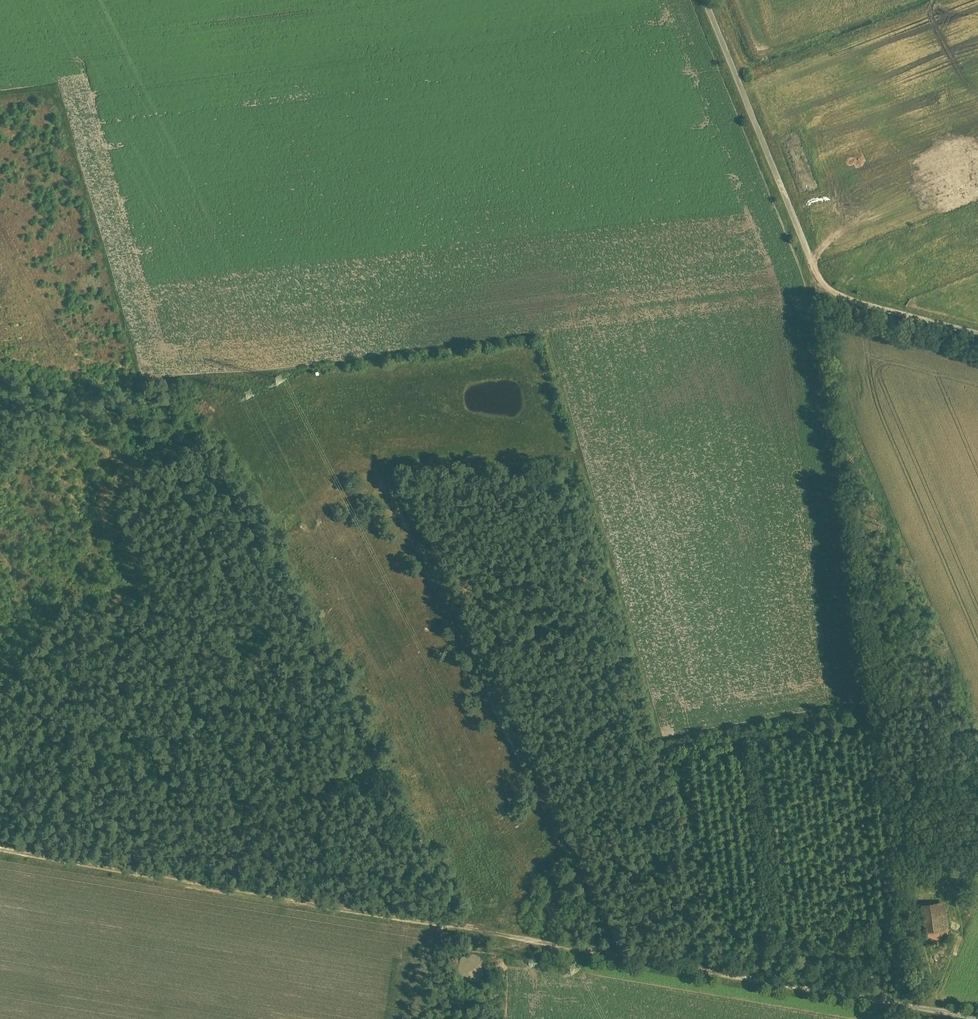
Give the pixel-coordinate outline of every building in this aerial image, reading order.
[(948,931),(946,903),(920,904),(922,933),(948,931)]
